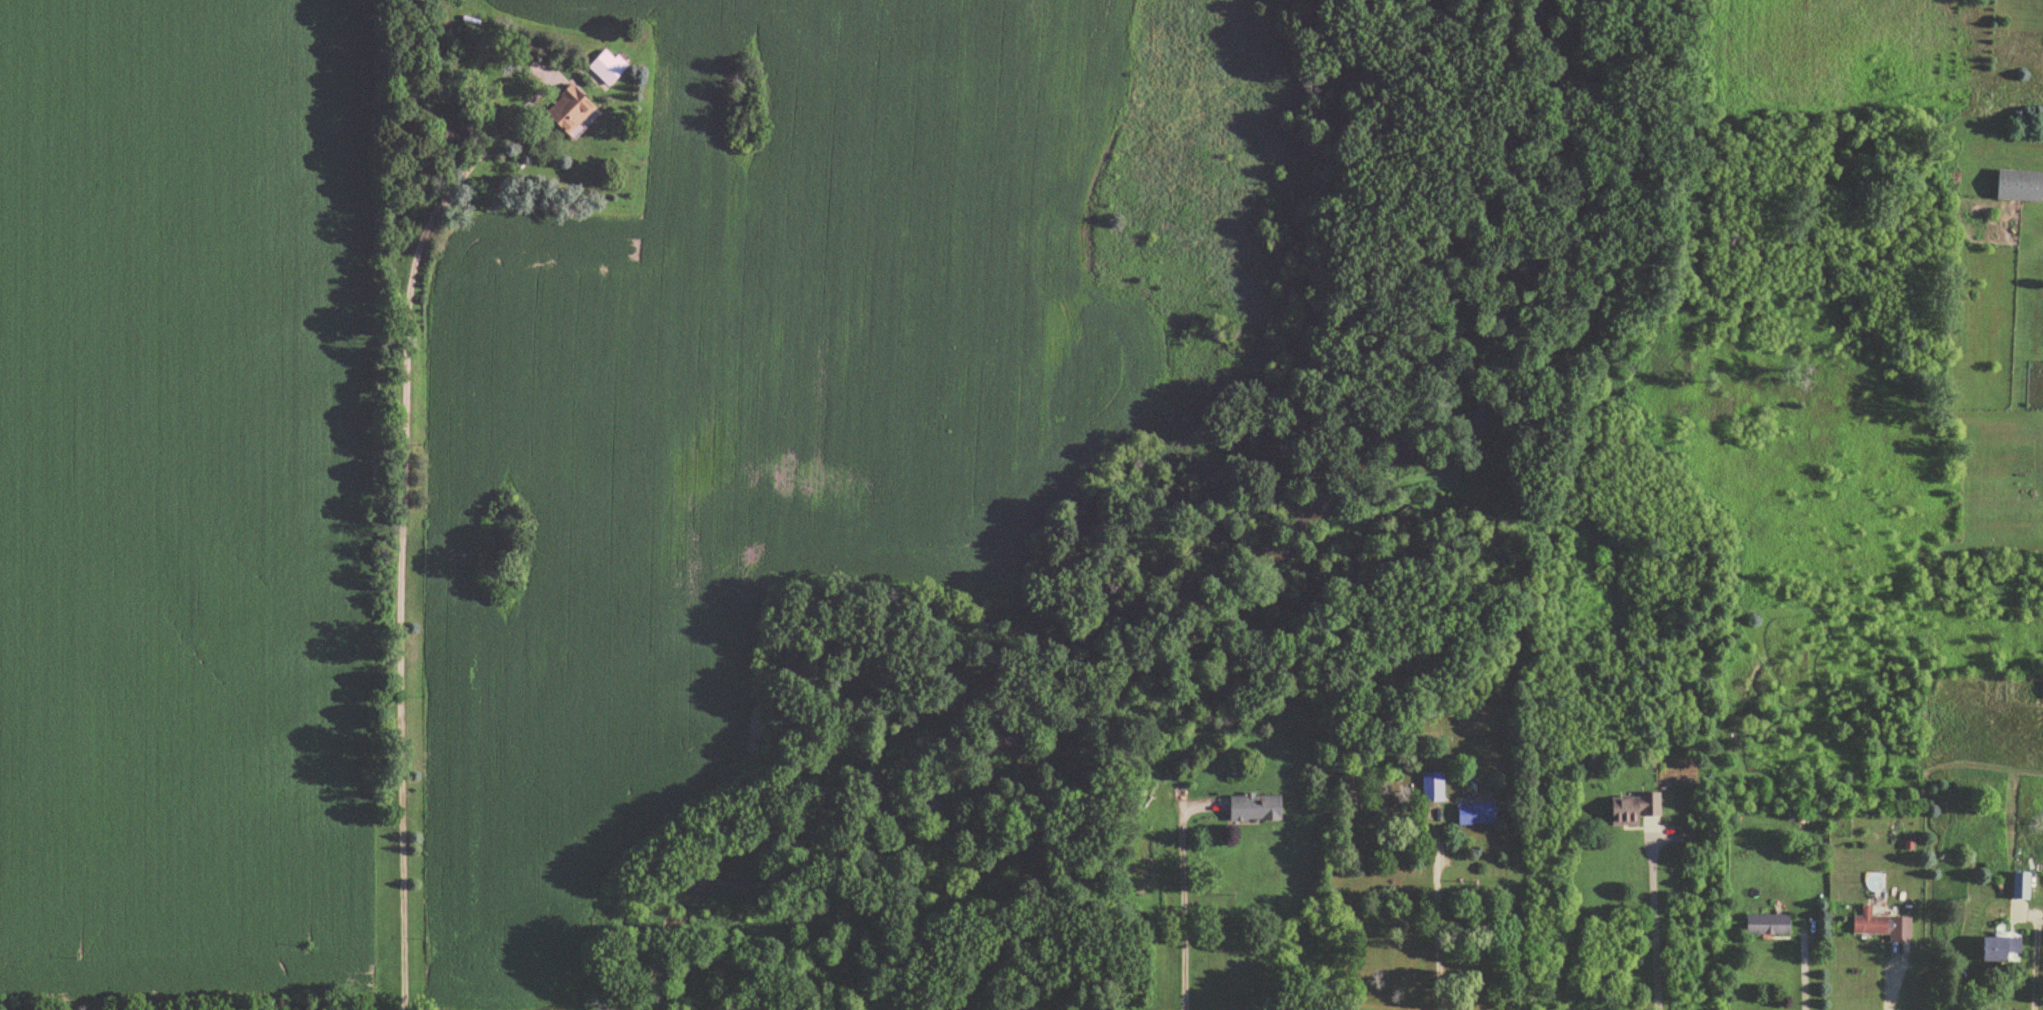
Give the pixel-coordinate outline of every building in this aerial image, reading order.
[(610,55),(607,58),(598,49),(581,67),(603,89),(623,68),(610,55)] [(533,113),(558,137),(586,109),(562,84),(533,113)] [(2036,174),(1992,171),(1990,201),(2035,203),(2036,174)] [(1417,774),(1417,804),(1440,804),(1440,774),(1417,774)] [(1656,817),(1656,796),(1603,797),(1603,828),(1639,827),(1639,817),(1656,817)] [(1273,797),(1221,797),(1221,823),(1273,822),(1273,797)] [(1452,826),(1492,826),(1492,805),(1452,805),(1452,826)] [(2022,875),(2004,875),(2004,901),(2022,901),(2022,875)] [(1848,936),(1883,936),(1883,918),(1868,918),(1868,906),(1858,906),(1858,918),(1848,918),(1848,936)] [(1785,936),(1785,916),(1742,916),(1742,936),(1785,936)] [(2015,940),(1970,940),(1970,962),(2015,962),(2015,940)]
